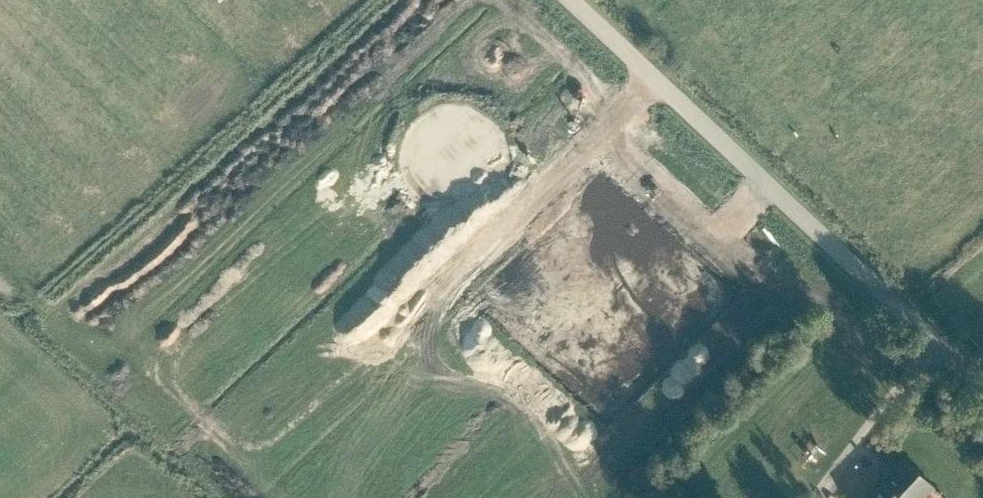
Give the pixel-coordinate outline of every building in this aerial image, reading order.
[(856,497),(903,497),(920,478),(893,455),(856,497)]
